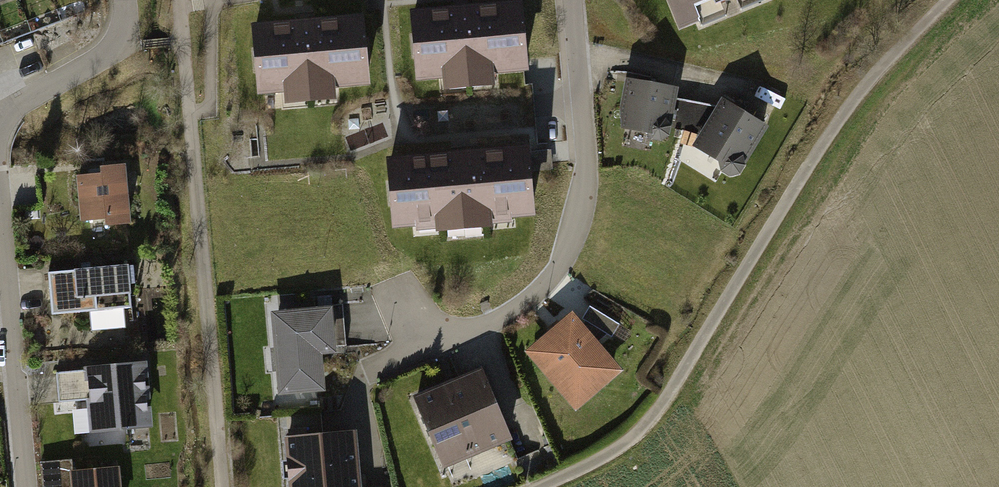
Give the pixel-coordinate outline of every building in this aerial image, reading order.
[(410,10),(417,78),(444,75),(445,88),(496,83),(495,74),(526,70),(519,0),(509,0),(410,10)] [(670,29),(740,0),(658,0),(670,29)] [(362,13),(247,22),(252,93),(282,91),(282,103),(335,99),(334,85),(367,83),(362,13)] [(675,87),(619,76),(613,106),(615,128),(641,132),(646,139),(658,140),(668,131),(667,123),(675,87)] [(763,125),(717,96),(686,145),(713,161),(716,169),(724,175),(735,172),(741,167),(740,161),(763,125)] [(530,143),(383,156),(389,227),(436,222),(437,230),(494,225),(494,219),(536,215),(530,143)] [(103,175),(77,177),(81,224),(107,222),(107,227),(133,225),(128,166),(103,168),(103,175)] [(137,269),(50,275),(53,318),(139,313),(137,269)] [(329,306),(268,311),(274,393),(324,389),(321,354),(333,353),(329,306)] [(573,311),(523,353),(575,414),(625,372),(573,311)] [(481,367),(411,396),(442,468),(511,439),(481,367)] [(149,368),(58,375),(60,402),(88,400),(90,431),(154,426),(149,368)] [(283,439),(288,486),(360,486),(355,432),(283,439)] [(70,472),(71,486),(119,486),(118,468),(70,472)]
